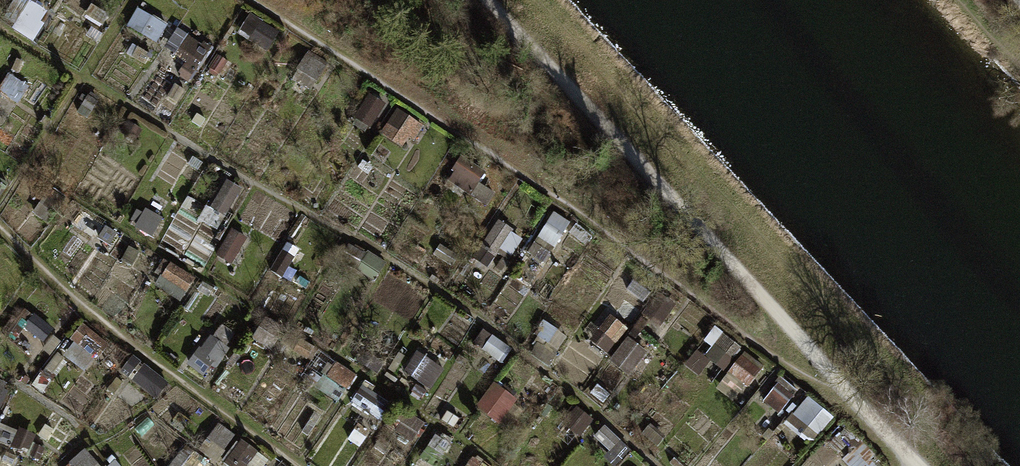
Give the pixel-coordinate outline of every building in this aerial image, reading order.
[(41,33),(47,10),(34,6),(28,30),(41,33)] [(140,7),(130,27),(160,43),(170,24),(140,7)] [(183,27),(163,52),(194,77),(214,52),(183,27)] [(383,136),(414,147),(424,119),(393,108),(383,136)] [(461,160),(449,178),(474,195),(486,177),(461,160)] [(229,179),(212,205),(227,215),(244,188),(229,179)] [(558,213),(538,242),(553,252),(572,223),(558,213)] [(501,223),(489,246),(514,258),(526,235),(501,223)] [(235,265),(252,239),(236,229),(219,255),(235,265)] [(173,263),(163,279),(188,294),(198,278),(173,263)] [(614,354),(629,325),(610,316),(595,344),(614,354)] [(718,326),(689,364),(714,383),(743,345),(718,326)] [(194,362),(210,375),(230,348),(213,336),(194,362)] [(614,366),(641,376),(652,348),(625,338),(614,366)] [(431,391),(447,370),(420,349),(404,371),(431,391)] [(745,349),(719,388),(741,402),(766,364),(745,349)] [(782,414),(801,390),(784,376),(765,401),(782,414)] [(481,403),(502,424),(522,404),(502,383),(481,403)] [(813,444),(837,418),(811,394),(787,420),(813,444)] [(222,460),(238,435),(223,425),(206,450),(222,460)] [(228,465),(265,465),(270,457),(240,438),(224,463),(228,465)] [(77,465),(103,465),(88,448),(73,462),(77,465)]
